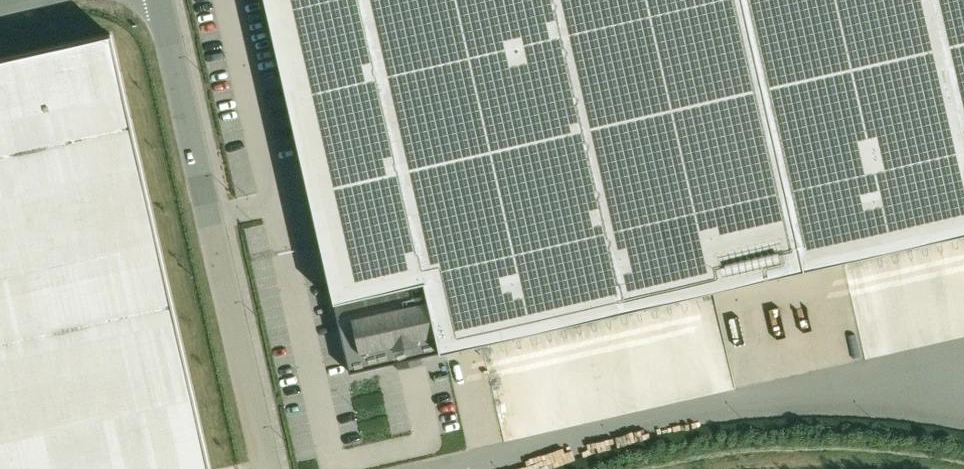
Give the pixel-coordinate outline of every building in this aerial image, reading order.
[(420,356),(441,351),(809,267),(748,0),(264,0),(349,372),(356,371),(396,362),(397,368),(422,363),(420,356)] [(809,267),(911,244),(963,232),(963,0),(748,0),(809,267)] [(203,435),(167,279),(111,34),(0,59),(0,468),(210,468),(203,435)]
